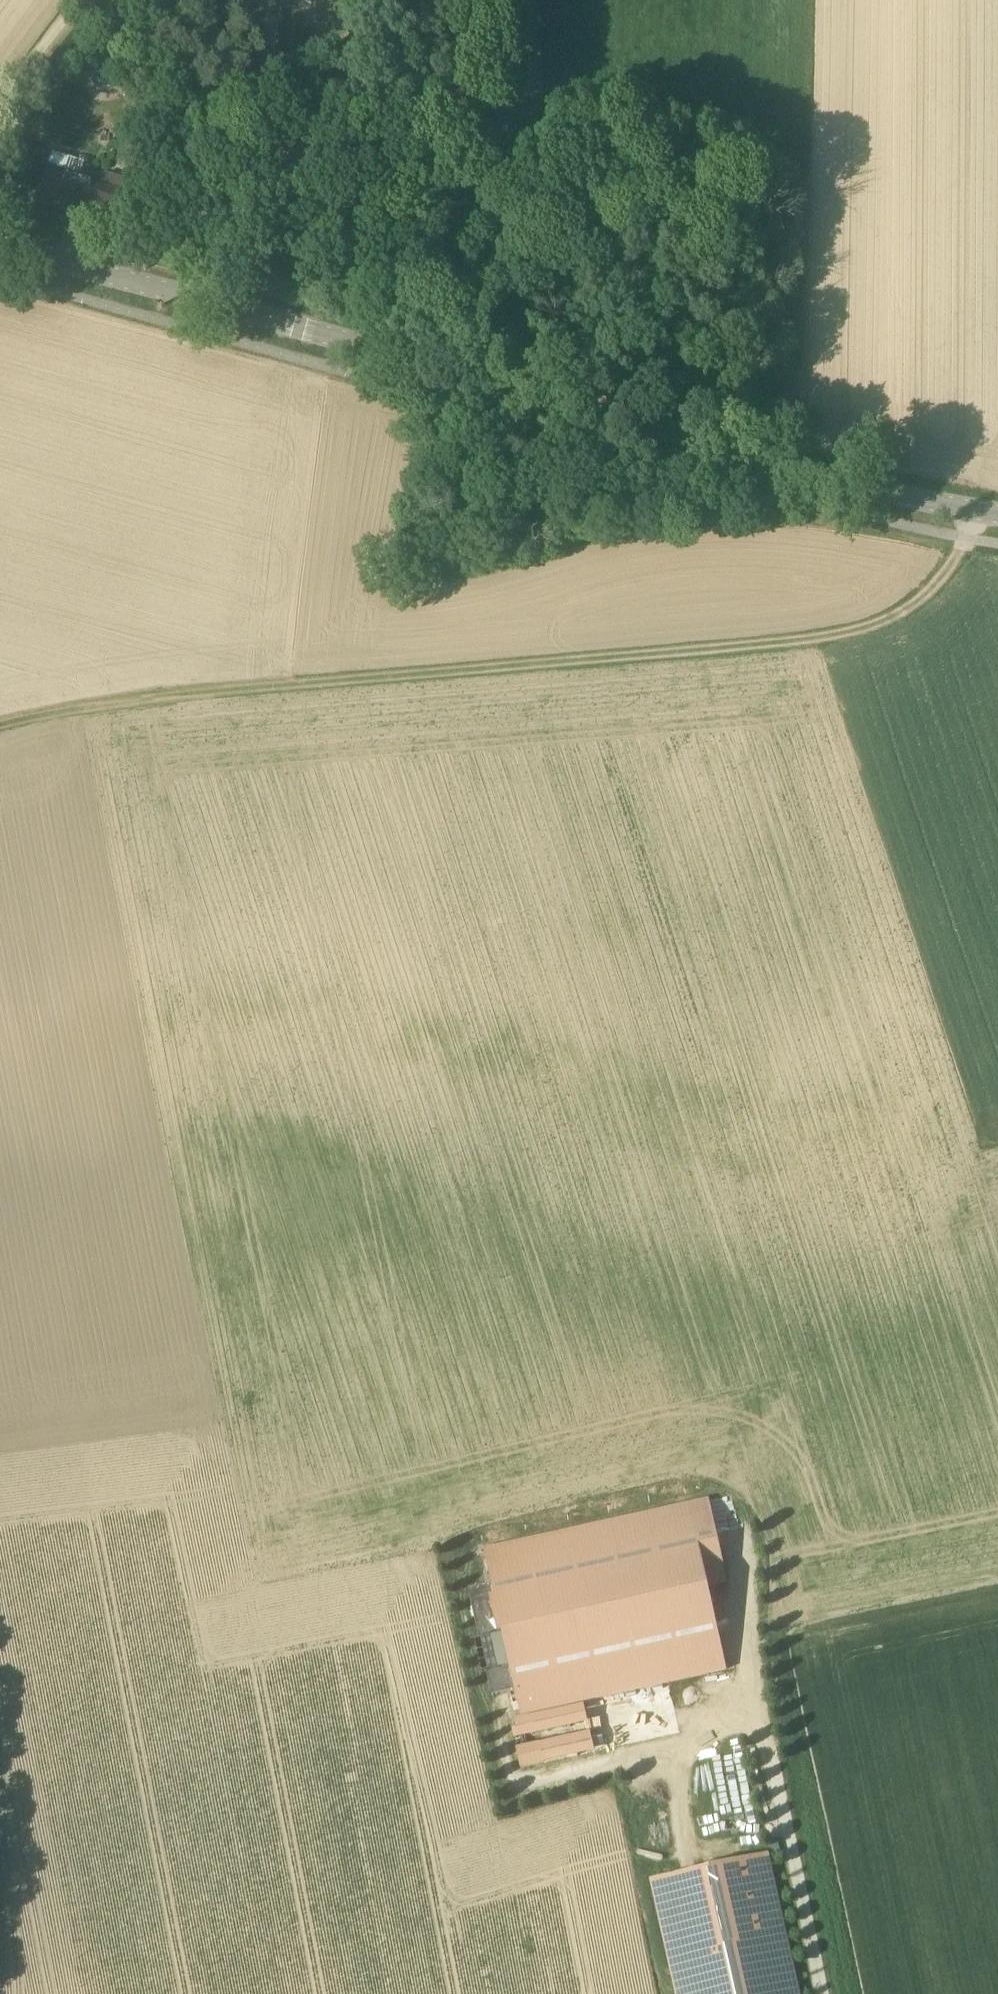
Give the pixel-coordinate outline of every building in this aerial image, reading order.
[(278,69),(298,70),(299,0),(279,0),(278,69)] [(82,46),(77,53),(84,58),(89,51),(82,46)] [(98,181),(48,165),(37,201),(71,211),(74,202),(90,207),(98,181)] [(709,1504),(475,1540),(489,1633),(499,1631),(511,1708),(724,1675),(710,1584),(721,1583),(709,1504)] [(511,1738),(585,1721),(580,1702),(507,1719),(511,1738)] [(512,1746),(517,1768),(591,1752),(586,1730),(512,1746)] [(768,1854),(652,1880),(677,1993),(799,1993),(768,1854)]
